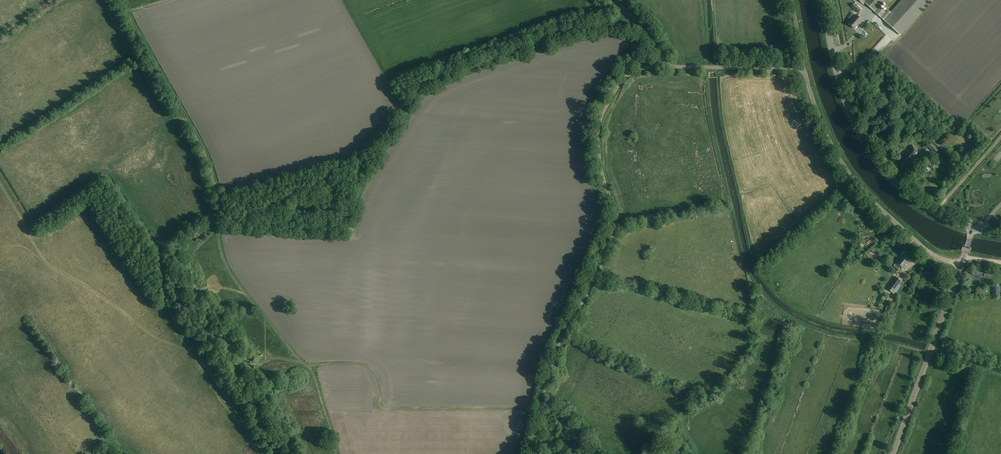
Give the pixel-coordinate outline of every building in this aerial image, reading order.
[(875,12),(880,7),(886,0),(859,0),(864,4),(865,3),(875,12)] [(885,12),(880,7),(875,12),(901,35),(933,0),(902,0),(891,12),(888,10),(885,13),(885,12)] [(858,13),(861,10),(855,4),(852,7),(858,13)] [(860,24),(863,21),(856,15),(849,23),(855,29),(859,24),(860,24)] [(877,57),(891,41),(886,36),(871,52),(877,57)] [(933,140),(927,145),(935,153),(940,147),(933,140)] [(915,162),(922,154),(912,144),(903,153),(905,155),(899,161),(905,167),(912,160),(915,162)] [(924,177),(931,169),(926,165),(919,172),(924,177)] [(912,257),(904,251),(901,255),(900,254),(894,262),(896,264),(894,266),(899,270),(901,267),(904,270),(907,265),(906,264),(912,257)] [(971,277),(979,280),(980,276),(984,277),(983,277),(989,280),(991,275),(985,273),(982,272),(982,273),(974,270),(971,277)] [(895,294),(901,286),(899,284),(902,280),(897,277),(888,289),(895,294)]
